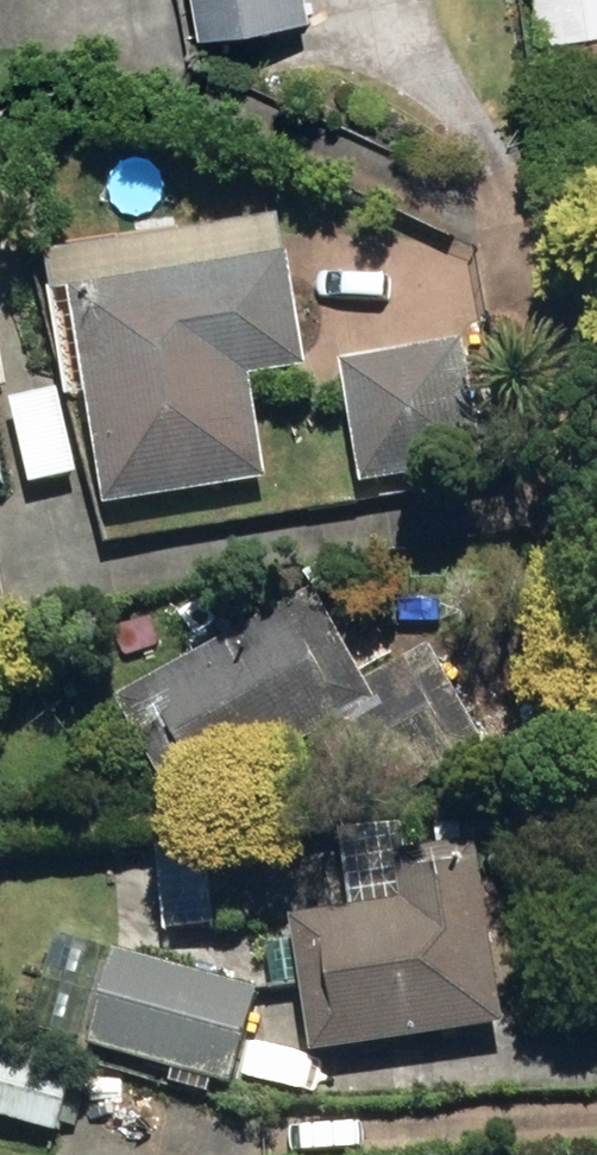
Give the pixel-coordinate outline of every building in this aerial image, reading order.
[(222,30),(329,16),(326,0),(218,0),(222,30)] [(576,97),(596,94),(596,0),(553,0),(559,39),(566,39),(576,97)] [(84,289),(121,506),(279,479),(262,379),(320,369),(301,254),(84,289)] [(354,364),(375,482),(498,462),(478,342),(354,364)] [(28,494),(6,369),(0,370),(0,499),(28,494)] [(332,737),(378,818),(499,752),(443,647),(379,683),(331,594),(134,702),(194,812),(332,737)] [(309,920),(329,1054),(523,1026),(496,846),(363,866),(369,910),(363,911),(361,895),(337,899),(339,915),(309,920)] [(152,871),(176,871),(176,848),(152,848),(152,871)] [(100,1046),(242,1087),(269,992),(128,951),(100,1046)] [(66,1137),(85,1079),(0,1051),(0,1116),(66,1137)]
